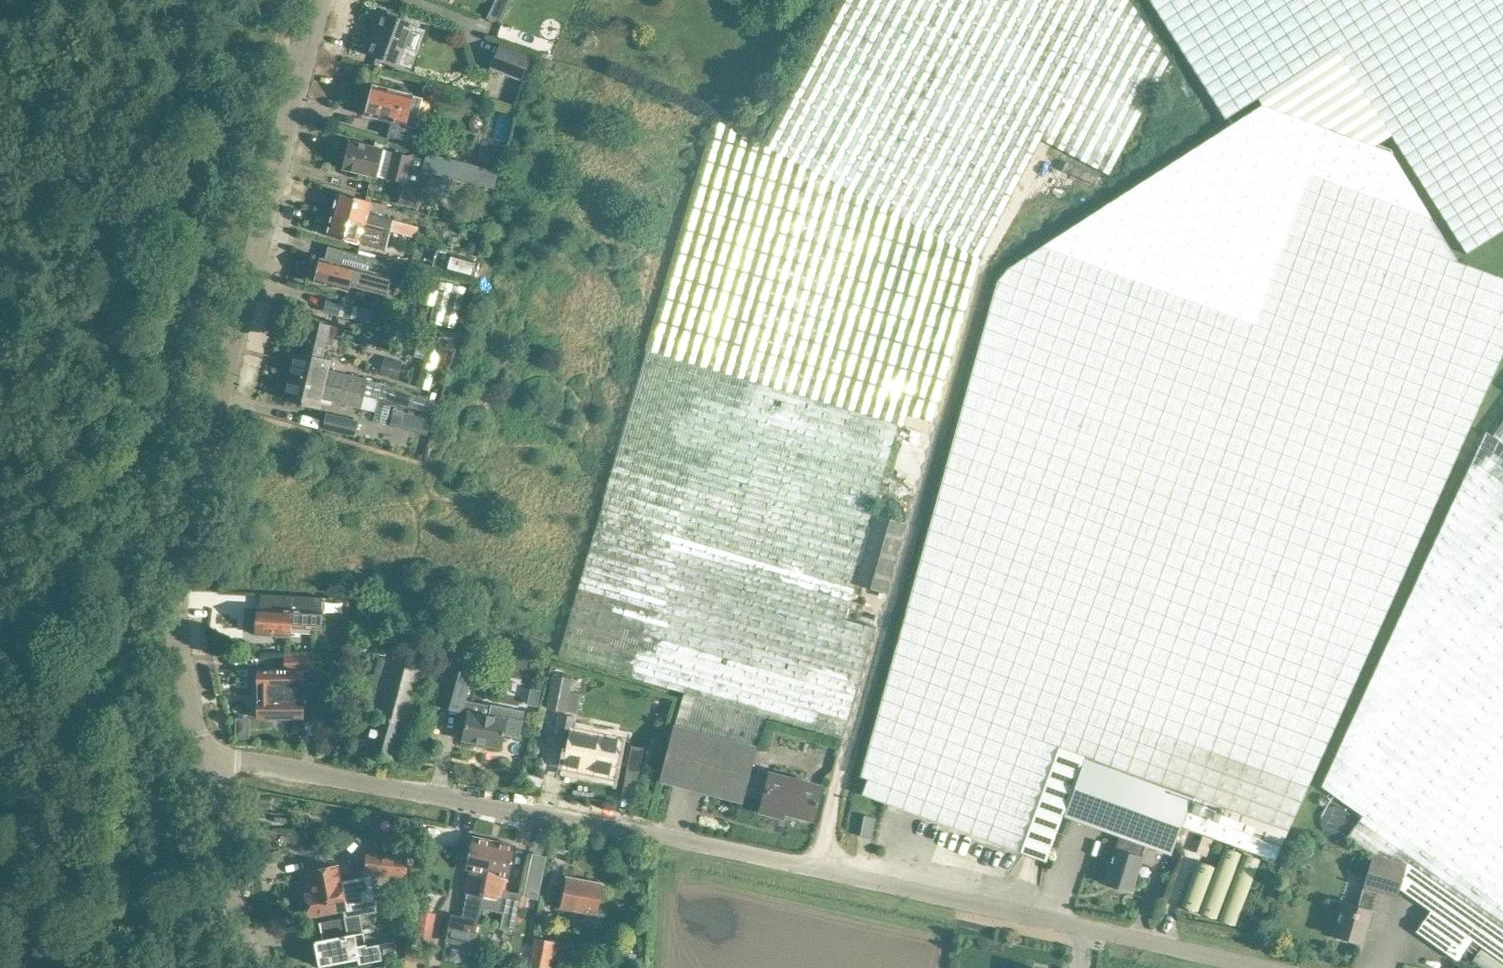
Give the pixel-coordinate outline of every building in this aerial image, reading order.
[(558,654),(684,691),(677,717),(759,741),(766,715),(843,737),(875,628),(846,619),(856,584),(885,592),(905,522),(872,512),(897,426),(903,428),(907,412),(934,420),(981,258),(979,257),(1042,138),(1109,173),(1168,61),(1129,0),(838,0),(762,144),(714,118),(558,654)] [(1226,118),(1258,97),(1263,104),(1372,145),(1390,133),(1467,252),(1484,241),(1502,230),(1502,0),(1151,0),(1226,118)] [(496,8),(491,18),(502,23),(507,13),(496,8)] [(383,13),(368,53),(397,64),(412,24),(396,18),(398,15),(388,11),(387,15),(383,13)] [(489,67),(521,80),(531,55),(499,43),(489,67)] [(373,86),(366,114),(392,121),(388,135),(409,141),(413,127),(416,126),(419,118),(417,116),(421,98),(373,86)] [(856,792),(1045,861),(1062,816),(1119,836),(1104,883),(1130,891),(1144,846),(1170,855),(1181,826),(1275,861),(1502,347),(1502,278),(1455,260),(1392,152),(1372,145),(1358,139),(1263,104),(1009,267),(998,280),(856,792)] [(502,170),(508,146),(482,140),(476,166),(497,172),(498,169),(502,170)] [(429,151),(427,160),(394,152),(382,150),(382,149),(349,141),(342,168),(375,177),(375,176),(404,182),(404,180),(421,184),(424,169),(494,186),(497,172),(476,166),(429,155),(430,151),(429,151)] [(410,189),(404,205),(422,211),(428,195),(410,189)] [(337,192),(331,213),(389,230),(415,237),(418,226),(393,220),(369,212),(372,200),(337,192)] [(384,250),(389,230),(331,213),(326,235),(384,250)] [(392,262),(376,258),(328,246),(324,259),(320,258),(314,282),(347,290),(349,284),(385,294),(392,262)] [(442,270),(470,277),(475,259),(447,251),(442,270)] [(448,283),(435,325),(460,333),(473,291),(448,283)] [(332,305),(332,323),(345,323),(344,305),(332,305)] [(389,313),(384,335),(401,339),(406,317),(389,313)] [(295,353),(289,376),(364,394),(368,380),(326,370),(329,361),(321,359),(329,325),(310,321),(305,345),(307,345),(304,355),(295,353)] [(390,360),(385,378),(402,382),(407,364),(390,360)] [(364,394),(289,376),(284,399),(299,402),(299,404),(302,404),(302,403),(318,407),(320,397),(361,407),(364,394)] [(395,411),(391,424),(428,434),(432,420),(395,411)] [(355,435),(358,421),(327,413),(324,428),(355,435)] [(1492,437),(1486,432),(1322,787),(1363,816),(1348,835),(1372,854),(1357,907),(1343,903),(1333,937),(1363,946),(1373,910),(1371,910),(1376,893),(1398,899),(1400,890),(1430,911),(1415,931),(1457,961),(1471,940),(1502,962),(1502,421),(1492,437)] [(322,597),(261,594),(260,608),(256,608),(255,634),(290,635),(291,626),(321,628),(322,597)] [(302,693),(302,670),(312,670),(312,655),(284,655),(284,669),(256,669),(256,693),(302,693)] [(382,655),(365,711),(376,715),(365,752),(395,761),(423,668),(382,655)] [(446,668),(436,704),(461,711),(472,675),(446,668)] [(553,675),(547,707),(565,711),(572,679),(553,675)] [(302,693),(256,693),(256,718),(302,718),(302,716),(302,703),(316,709),(314,716),(313,719),(326,723),(335,693),(320,693),(302,693)] [(491,705),(489,715),(467,711),(462,740),(500,747),(503,733),(518,736),(523,711),(491,705)] [(559,714),(554,739),(568,741),(567,748),(563,768),(578,771),(579,767),(613,774),(621,738),(572,729),(575,717),(559,714)] [(674,726),(660,780),(741,801),(744,793),(763,798),(759,811),(781,817),(783,812),(812,819),(821,786),(769,773),(768,779),(749,774),(755,747),(674,726)] [(864,815),(860,836),(872,838),(876,818),(864,815)] [(483,897),(494,841),(473,836),(466,869),(469,869),(464,892),(467,893),(462,916),(451,914),(445,941),(473,946),(480,908),(483,897)] [(515,845),(494,841),(483,897),(480,908),(500,912),(497,928),(514,931),(521,894),(505,891),(515,845)] [(367,854),(365,871),(406,875),(407,858),(367,854)] [(343,908),(345,917),(369,913),(362,878),(340,883),(337,866),(309,871),(312,894),(307,895),(307,898),(303,899),(306,911),(309,910),(310,914),(343,908)] [(602,883),(566,876),(560,908),(587,913),(585,924),(600,926),(602,914),(597,913),(602,883)] [(411,910),(406,936),(421,939),(424,925),(420,924),(422,912),(411,910)] [(322,939),(314,940),(319,966),(358,958),(359,964),(392,957),(394,941),(366,946),(363,931),(360,914),(345,917),(319,922),(322,939)] [(530,966),(541,967),(550,967),(555,942),(535,939),(532,957),(530,966)] [(517,954),(515,963),(530,966),(532,957),(517,954)] [(1484,955),(1477,967),(1502,967),(1502,965),(1484,955)]
